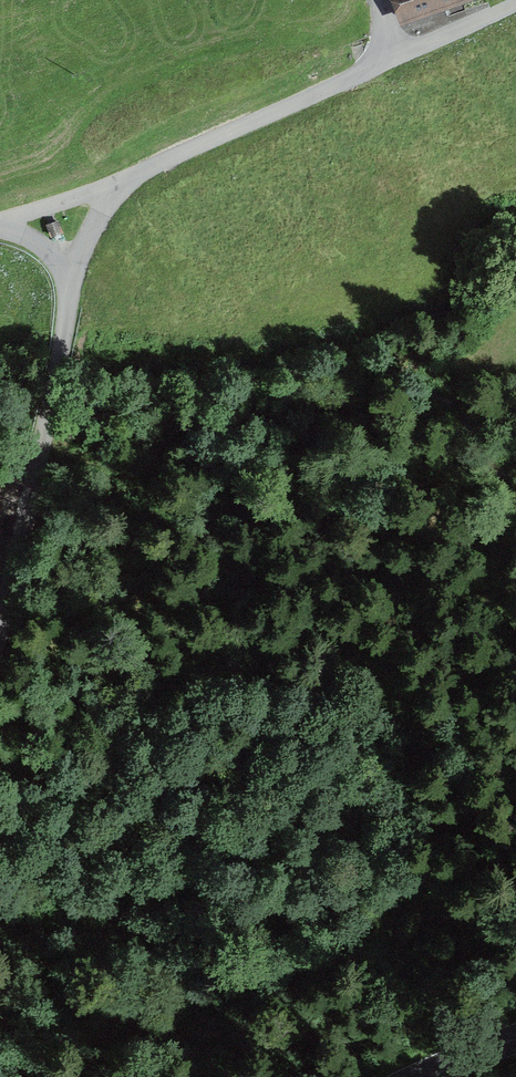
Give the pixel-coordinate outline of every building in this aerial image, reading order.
[(402,25),(469,0),(393,0),(402,25)]
